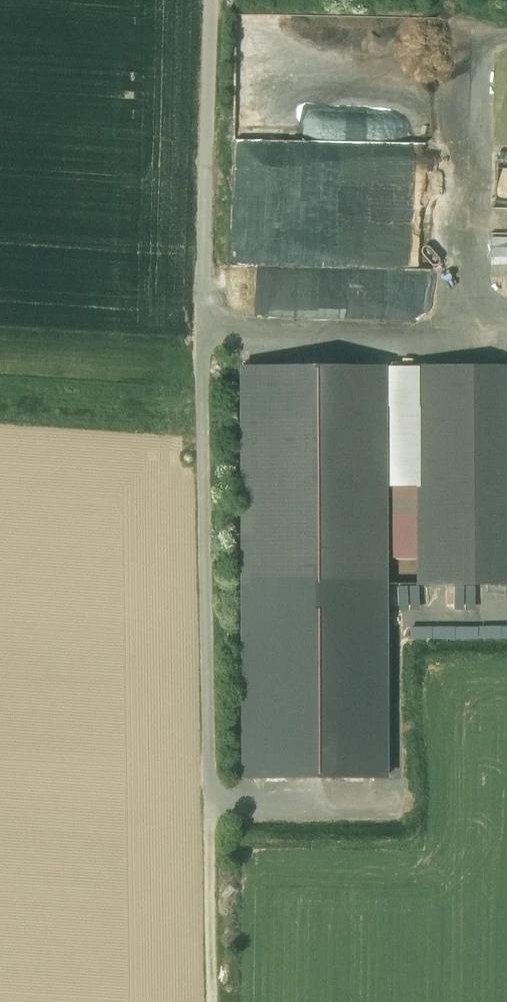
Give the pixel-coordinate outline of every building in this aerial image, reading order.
[(278,71),(362,69),(361,16),(299,17),(299,32),(277,32),(278,71)] [(295,311),(395,313),(396,268),(302,266),(302,280),(296,279),(295,311)] [(243,359),(246,772),(387,771),(385,579),(506,578),(506,357),(243,359)] [(505,624),(409,626),(409,638),(505,636),(505,624)]
